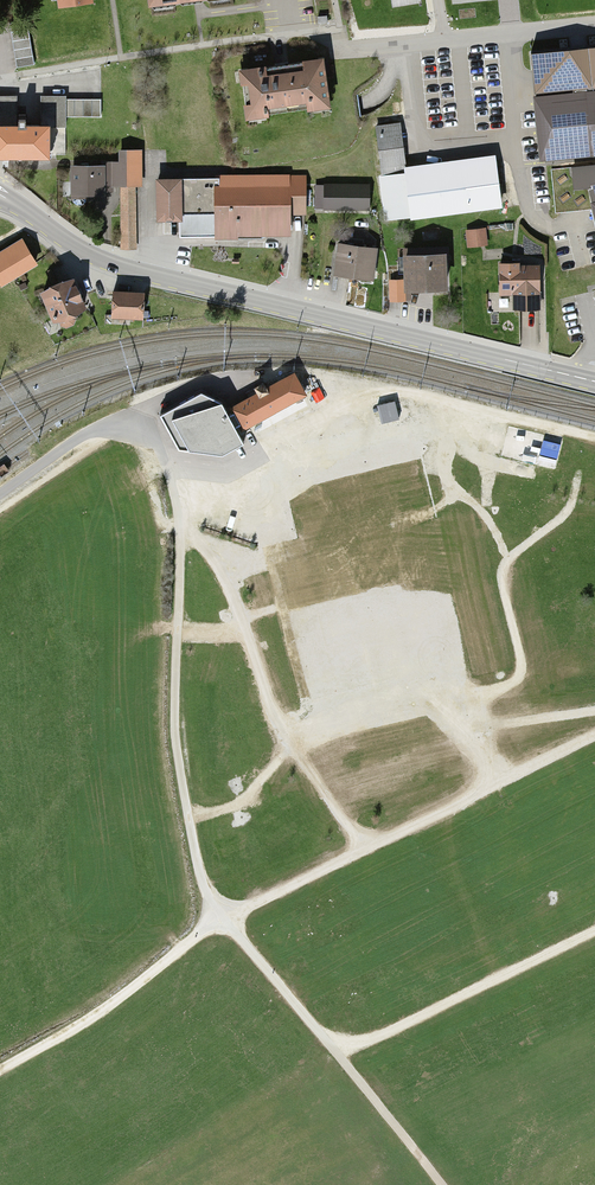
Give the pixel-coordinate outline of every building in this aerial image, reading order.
[(531,54),(535,93),(594,88),(594,48),(531,54)] [(324,61),(239,70),(244,116),(329,108),(324,61)] [(534,98),(540,155),(594,151),(594,93),(534,98)] [(0,96),(0,159),(41,159),(41,126),(17,125),(18,96),(0,96)] [(65,97),(41,97),(41,126),(41,159),(50,160),(50,155),(65,155),(65,117),(65,100),(65,97)] [(101,100),(65,100),(65,117),(101,117),(101,100)] [(402,127),(375,130),(386,225),(501,213),(495,158),(406,168),(402,127)] [(113,187),(120,187),(121,249),(137,249),(137,187),(142,186),(142,150),(119,150),(119,162),(101,162),(101,165),(106,165),(106,192),(113,192),(113,187)] [(101,165),(71,166),(71,198),(106,198),(106,192),(106,165),(101,165)] [(155,220),(216,219),(216,236),(289,234),(288,215),(302,216),(306,177),(284,176),(283,187),(219,188),(219,180),(155,180),(155,220)] [(582,189),(594,249),(594,185),(582,189)] [(364,186),(321,186),(321,212),(364,212),(364,186)] [(0,252),(0,285),(34,265),(19,240),(0,252)] [(379,250),(338,246),(335,277),(376,281),(379,250)] [(445,252),(404,255),(406,293),(448,290),(445,252)] [(504,265),(502,292),(538,293),(540,267),(504,265)] [(64,277),(40,292),(62,326),(85,311),(64,277)] [(140,293),(111,291),(110,316),(138,317),(140,293)] [(230,408),(241,430),(307,396),(296,375),(230,408)] [(202,394),(161,416),(179,450),(223,456),(243,445),(222,405),(202,394)] [(383,424),(399,420),(394,402),(378,407),(383,424)]
